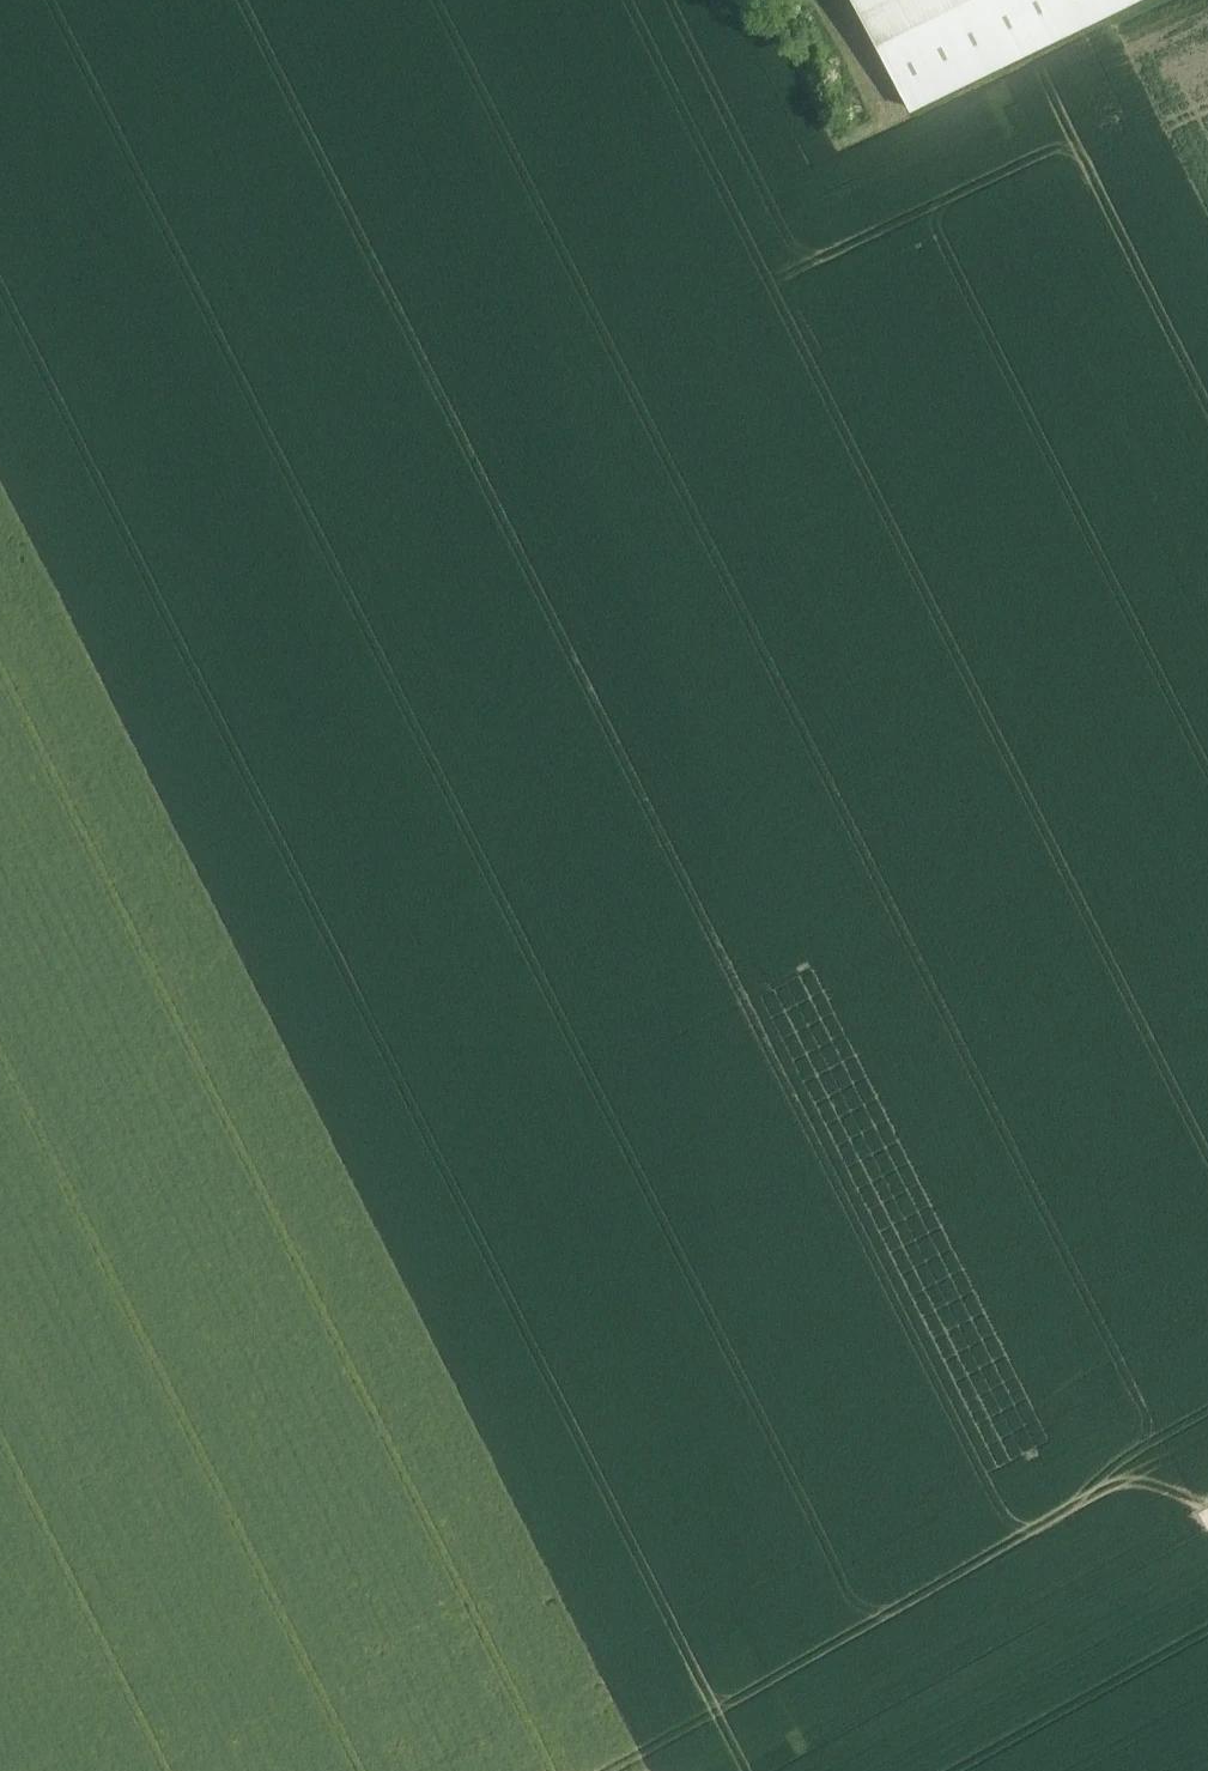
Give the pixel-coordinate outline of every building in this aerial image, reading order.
[(1130,0),(862,0),(913,106),(1130,0)]
